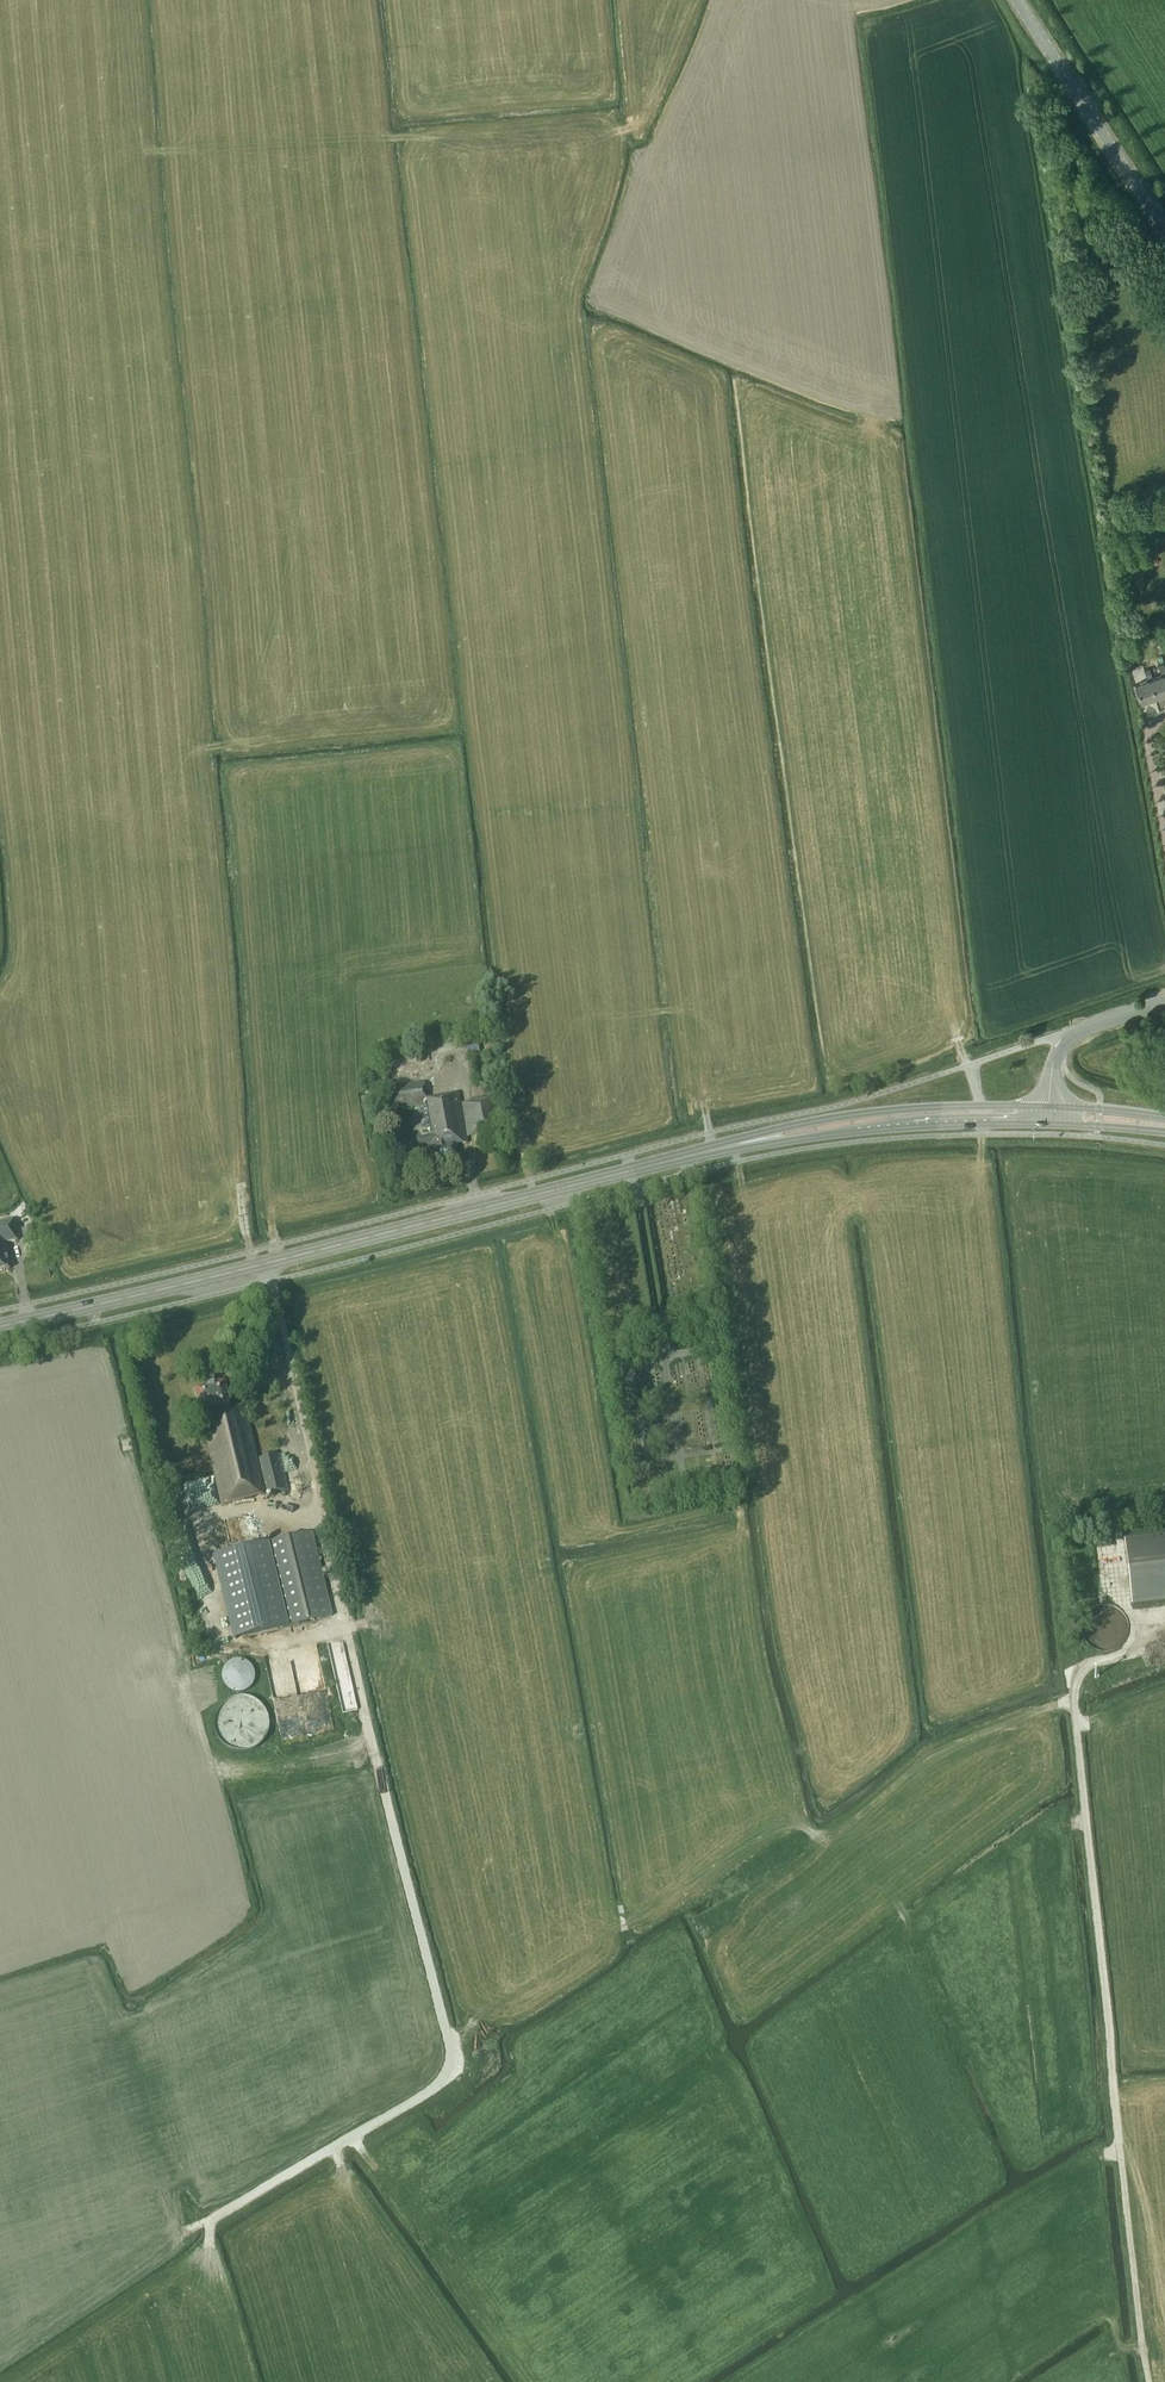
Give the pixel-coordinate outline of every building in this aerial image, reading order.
[(1152,678),(1159,695),(1164,693),(1164,668),(1163,663),(1158,664),(1161,675),(1152,678)] [(1141,701),(1159,695),(1152,678),(1149,668),(1144,669),(1147,680),(1135,684),(1141,701)] [(464,1143),(468,1143),(459,1094),(456,1094),(427,1099),(424,1081),(387,1086),(390,1109),(423,1104),(429,1136),(417,1138),(418,1146),(430,1144),(431,1148),(430,1148),(432,1163),(457,1159),(455,1144),(464,1143)] [(463,1104),(462,1104),(468,1139),(469,1139),(471,1138),(478,1137),(478,1140),(505,1135),(498,1095),(470,1100),(471,1103),(465,1104),(463,1104)] [(18,1240),(13,1217),(0,1220),(0,1271),(8,1269),(8,1265),(10,1265),(8,1258),(9,1257),(6,1243),(18,1240)] [(22,1230),(25,1244),(36,1242),(32,1224),(28,1225),(29,1228),(22,1230)] [(717,1343),(715,1335),(702,1337),(703,1345),(717,1343)] [(264,1495),(287,1489),(279,1453),(258,1458),(246,1406),(231,1409),(225,1383),(196,1389),(202,1416),(206,1415),(209,1428),(205,1429),(222,1504),(225,1503),(225,1504),(264,1495)] [(313,1532),(263,1544),(283,1628),(333,1616),(313,1532)] [(1132,1605),(1164,1601),(1164,1534),(1124,1539),(1132,1605)] [(255,1682),(256,1677),(255,1671),(252,1666),(247,1662),(242,1660),(236,1660),(231,1662),(226,1666),(223,1671),(222,1677),(223,1682),(226,1687),(231,1691),(236,1693),(242,1693),(247,1691),(252,1687),(255,1682)] [(311,1734),(339,1728),(330,1688),(302,1694),(311,1734)] [(269,1742),(266,1698),(222,1701),(225,1745),(269,1742)]
